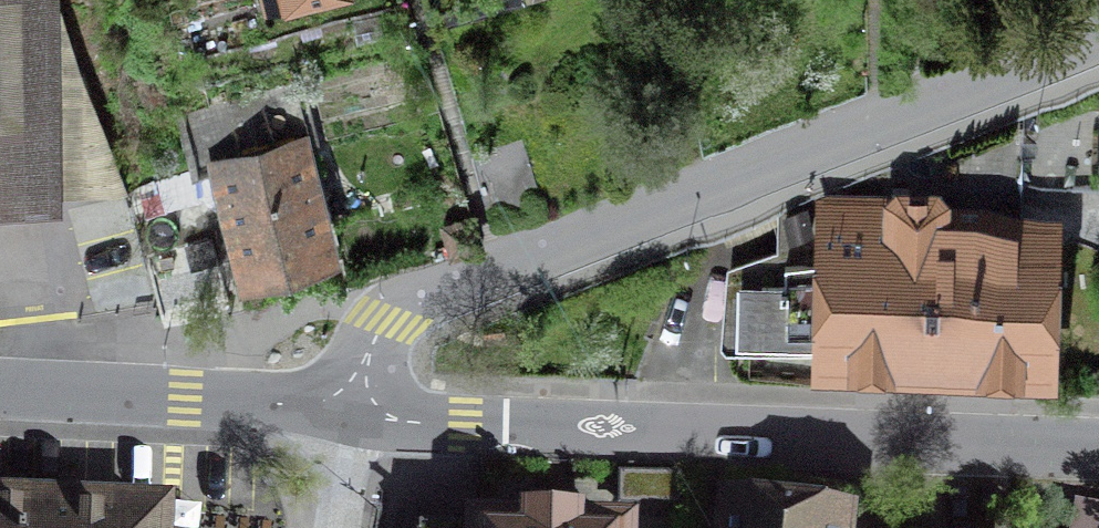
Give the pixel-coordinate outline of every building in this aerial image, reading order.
[(33,0),(0,0),(0,190),(37,190),(33,0)] [(299,147),(316,143),(300,80),(177,112),(193,172),(135,187),(142,211),(215,191),(209,168),(222,165),(249,269),(326,249),(299,147)] [(541,207),(522,139),(472,153),(491,222),(541,207)] [(732,276),(730,330),(739,339),(1040,349),(1043,238),(979,236),(988,225),(1010,225),(1012,181),(1013,140),(943,166),(942,196),(895,194),(894,233),(834,231),(832,280),(783,278),(732,276)] [(783,278),(832,280),(834,231),(894,233),(896,168),(859,167),(786,200),(783,278)] [(126,212),(63,216),(67,282),(130,278),(126,212)] [(622,474),(621,501),(678,502),(678,475),(622,474)] [(0,501),(0,527),(161,527),(162,509),(0,501)] [(1073,527),(1098,527),(1098,506),(1078,502),(1073,527)] [(731,510),(729,527),(842,527),(842,523),(731,510)] [(419,527),(615,527),(579,527),(580,514),(525,512),(525,525),(420,524),(419,527)]
